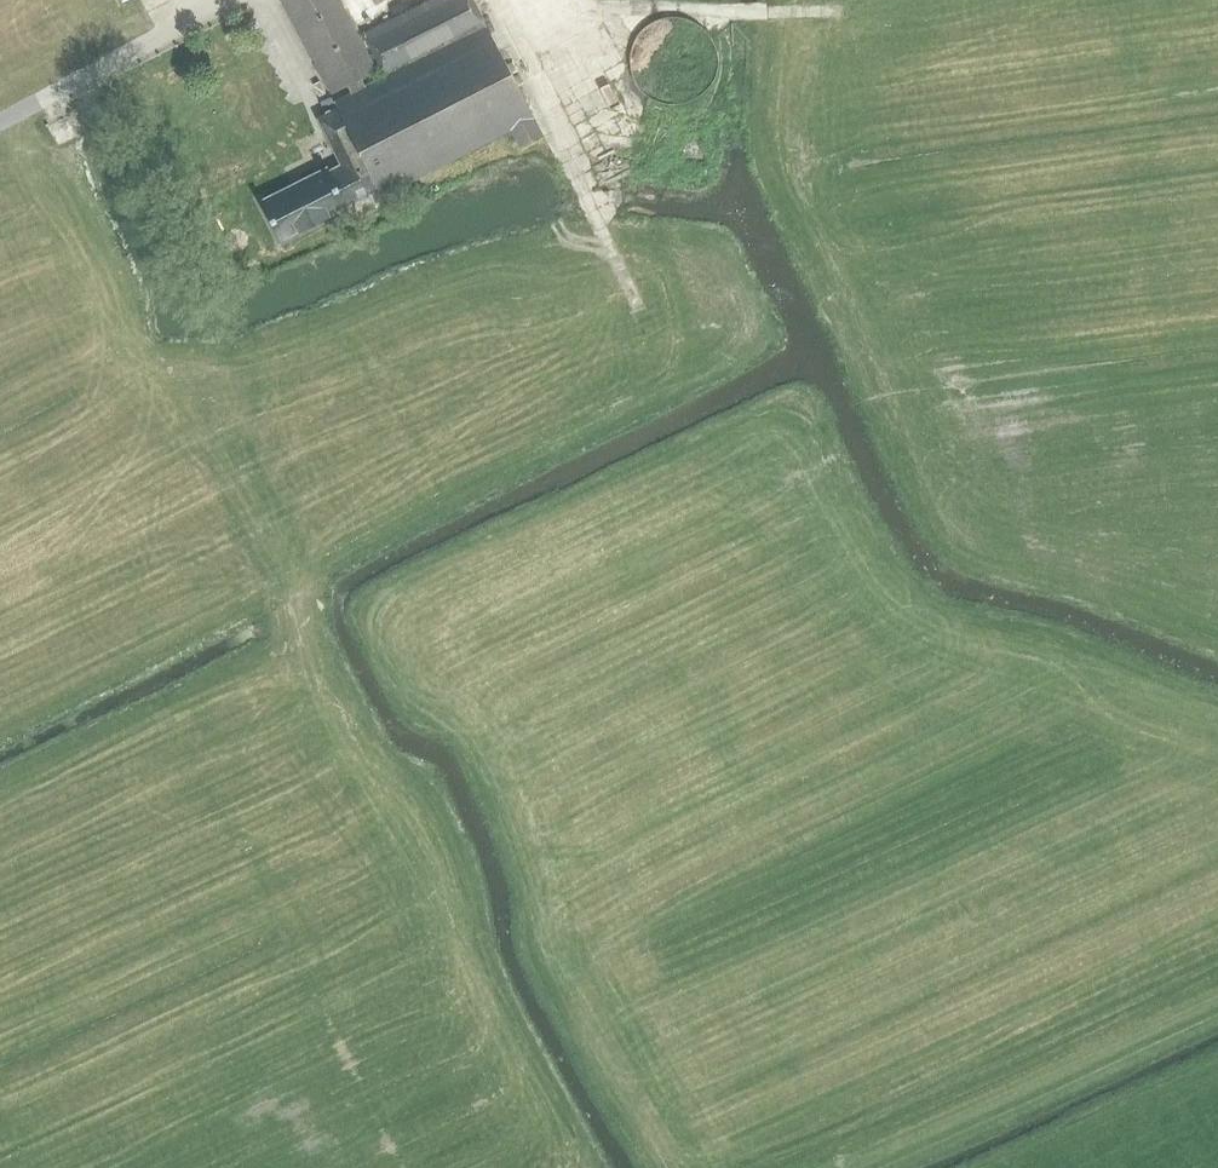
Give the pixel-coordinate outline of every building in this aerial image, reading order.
[(372,200),(510,129),(520,147),(541,136),(472,0),(429,0),(362,34),(384,77),(363,87),(359,79),(375,71),(339,0),(281,0),(329,94),(347,86),(350,93),(332,102),(335,109),(317,118),(340,164),(328,170),(326,167),(261,201),(281,240),(369,194),(372,200)]
